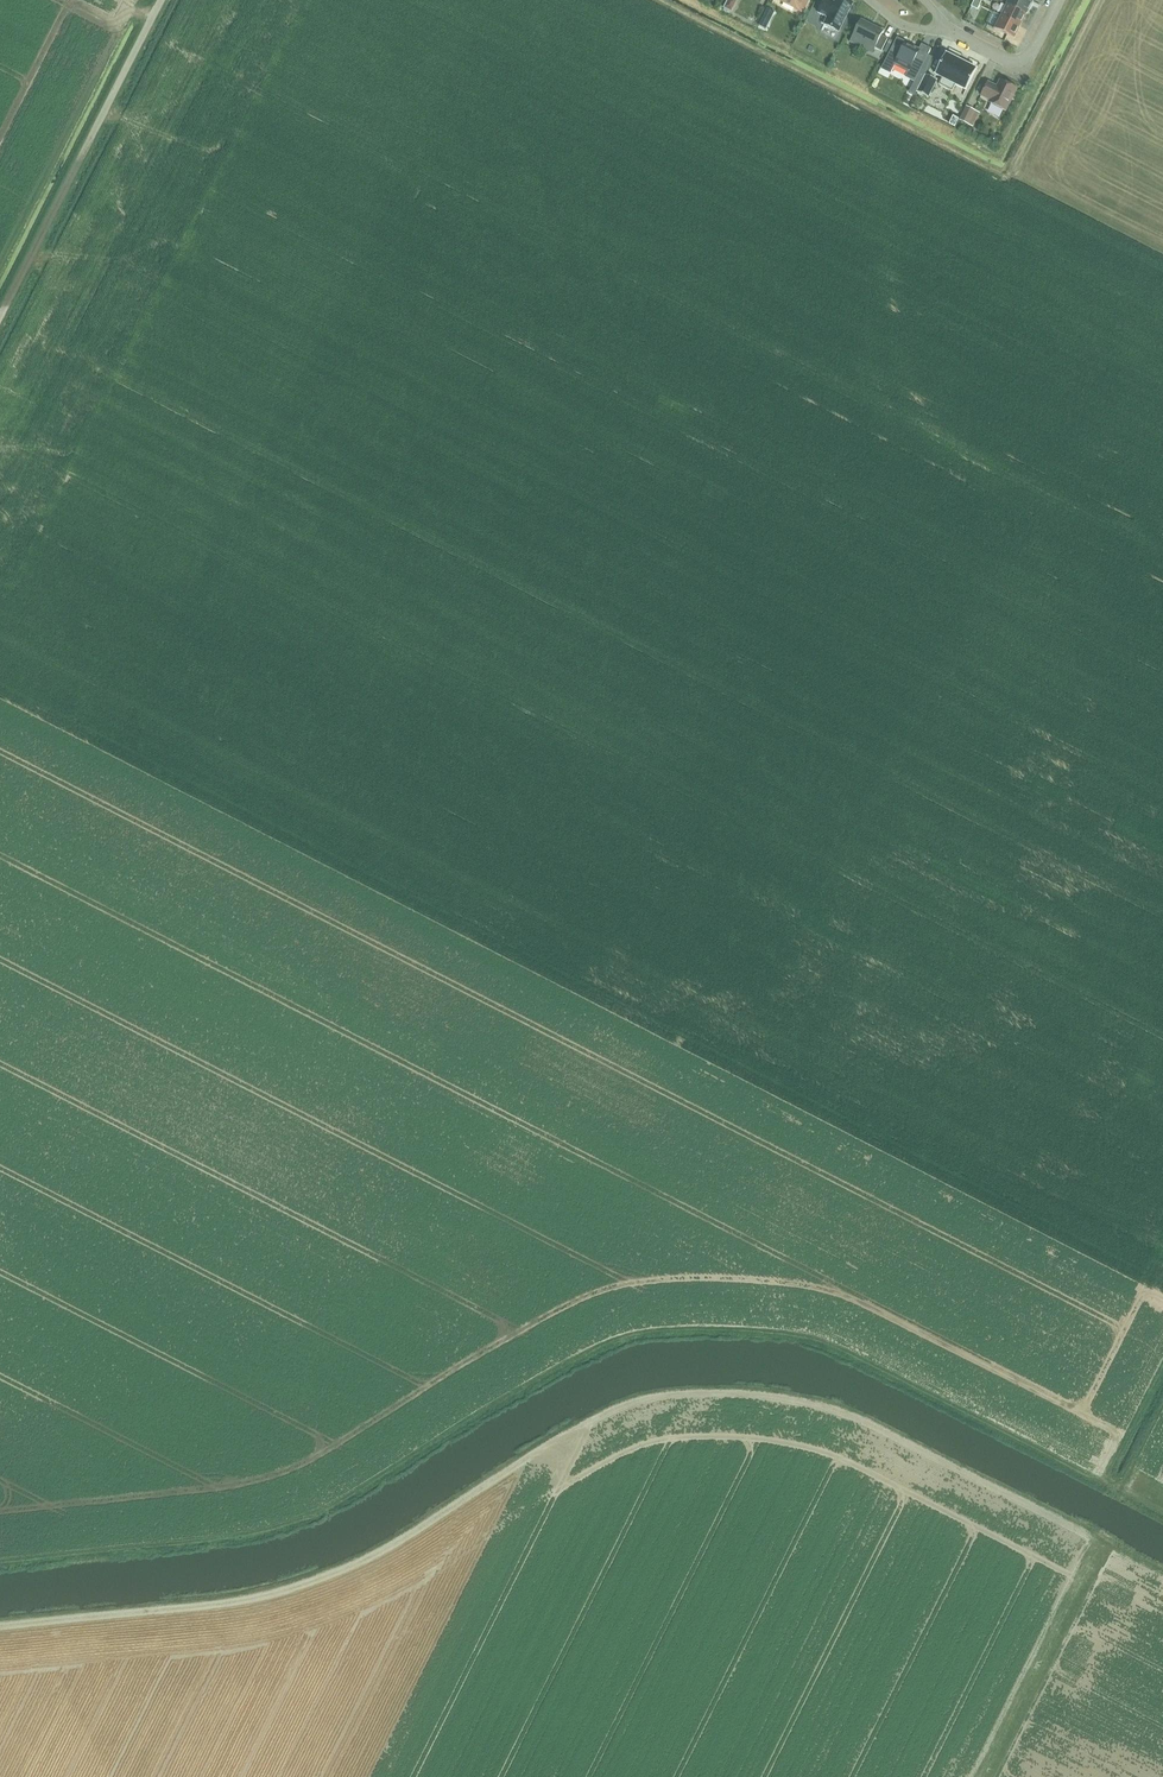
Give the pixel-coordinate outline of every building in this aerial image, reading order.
[(735,0),(728,0),(724,8),(731,12),(736,1),(735,0)] [(803,10),(801,13),(802,13),(809,0),(783,0),(803,10)] [(835,3),(829,0),(825,0),(818,13),(827,18),(824,25),(838,32),(852,3),(845,0),(836,0),(835,3)] [(1007,4),(1027,14),(1033,2),(1030,0),(1009,0),(1007,4)] [(1007,4),(1001,16),(1020,26),(1026,14),(1027,14),(1007,4),(1006,4),(1007,4)] [(759,26),(766,29),(774,12),(767,8),(759,26)] [(1014,39),(1020,26),(1001,16),(995,29),(1014,39)] [(888,39),(881,36),(884,31),(861,20),(852,37),(860,41),(858,46),(864,50),(867,44),(881,52),(888,39)] [(919,49),(897,38),(881,70),(890,75),(895,65),(908,71),(904,78),(914,83),(931,50),(921,45),(919,49)] [(952,92),(956,85),(966,90),(976,69),(946,53),(935,74),(942,78),(939,85),(952,92)] [(928,98),(937,81),(926,75),(917,93),(928,98)] [(989,103),(1006,111),(1017,89),(1000,81),(997,87),(988,83),(981,96),(990,101),(989,103)] [(975,112),(967,107),(960,121),(969,125),(975,112)] [(953,116),(949,124),(954,126),(958,119),(953,116)] [(999,140),(993,137),(990,144),(996,147),(999,140)]
